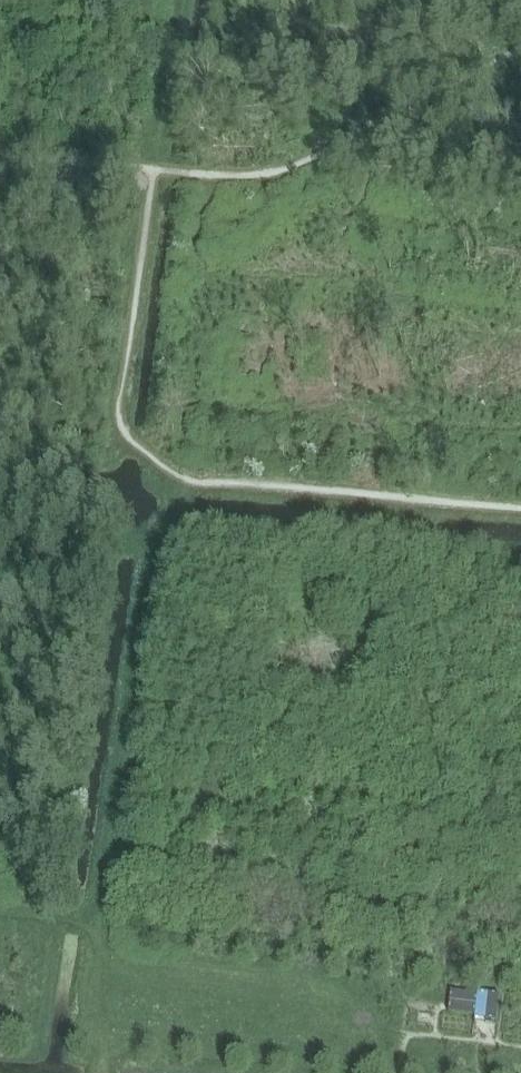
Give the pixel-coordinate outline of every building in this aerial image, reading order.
[(450,990),(448,1012),(475,1015),(474,1017),(496,1020),(499,993),(477,991),(477,993),(450,990)]
